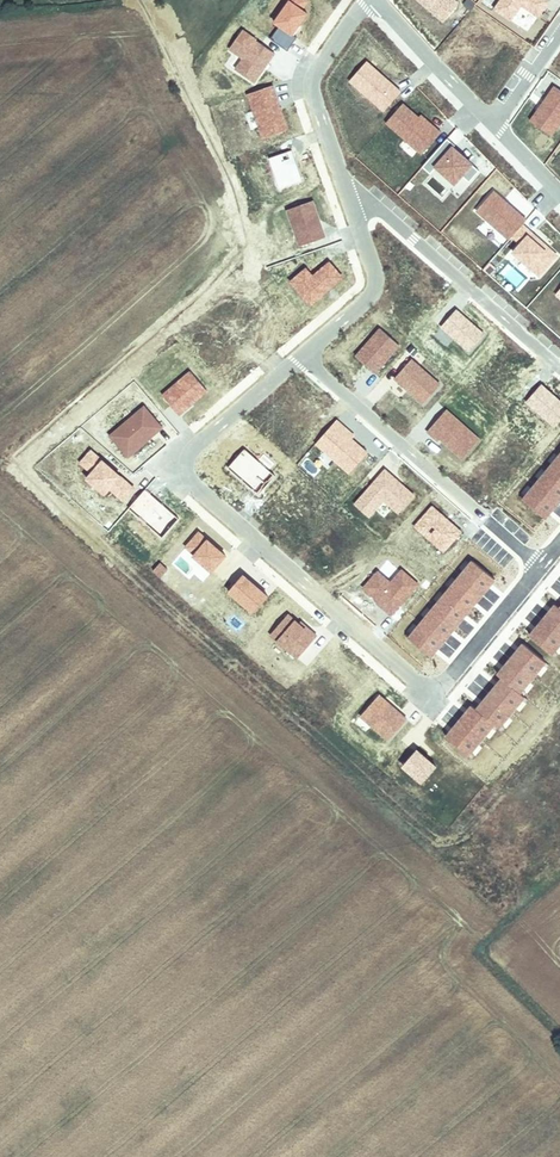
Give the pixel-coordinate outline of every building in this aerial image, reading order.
[(289,0),(273,23),(294,37),(310,14),(302,8),(308,0),(288,0),(289,0)] [(442,25),(461,3),(457,0),(412,0),(442,25)] [(549,0),(501,0),(495,9),(511,20),(522,5),(538,16),(549,0)] [(277,53),(242,29),(228,49),(242,58),(236,67),(257,82),(277,53)] [(367,62),(350,81),(384,111),(401,92),(367,62)] [(276,85),(247,95),(263,139),(291,129),(276,85)] [(555,86),(530,121),(551,136),(559,123),(559,90),(555,86)] [(403,104),(386,123),(422,154),(441,133),(433,126),(431,128),(418,117),(403,104)] [(421,115),(418,117),(431,128),(433,126),(421,115)] [(447,139),(423,167),(431,174),(436,167),(455,184),(462,176),(470,182),(479,171),(453,148),(455,146),(447,139)] [(292,150),(269,158),(281,190),(304,182),(292,150)] [(476,210),(510,240),(527,220),(493,191),(476,210)] [(314,200),(287,209),(300,248),(328,238),(314,200)] [(531,233),(522,225),(513,236),(520,243),(512,252),(539,276),(557,256),(548,248),(545,251),(528,236),(531,233)] [(548,248),(531,233),(528,236),(545,251),(548,248)] [(346,277),(331,260),(314,275),(308,268),(292,282),(313,306),(346,277)] [(489,334),(457,307),(440,326),(472,353),(489,334)] [(401,346),(379,327),(354,356),(376,375),(401,346)] [(440,384),(412,359),(393,380),(421,405),(440,384)] [(209,391),(190,370),(162,396),(181,416),(209,391)] [(541,383),(524,403),(555,430),(559,424),(559,399),(541,383)] [(164,431),(144,405),(108,433),(128,459),(164,431)] [(484,439),(446,408),(427,432),(464,463),(484,439)] [(355,433),(337,417),(314,445),(350,475),(370,451),(354,439),(355,433)] [(139,489),(91,448),(78,463),(90,473),(84,480),(104,497),(111,489),(127,503),(139,489)] [(276,475),(246,449),(229,468),(258,495),(276,475)] [(522,498),(547,518),(559,503),(559,452),(522,498)] [(383,502),(400,516),(417,496),(384,468),(354,504),(370,518),(383,502)] [(180,519),(146,488),(128,509),(162,539),(180,519)] [(463,532),(431,504),(413,525),(444,553),(463,532)] [(225,556),(198,531),(184,547),(211,572),(225,556)] [(496,580),(471,559),(407,637),(433,658),(496,580)] [(168,569),(160,561),(152,571),(161,578),(168,569)] [(417,583),(401,570),(392,582),(376,569),(360,589),(392,615),(417,583)] [(270,596),(245,574),(229,592),(254,614),(270,596)] [(554,602),(526,636),(553,658),(559,649),(559,607),(554,602)] [(316,635),(289,611),(268,634),(296,658),(316,635)] [(547,663),(521,642),(497,674),(502,679),(478,709),(470,704),(445,736),(471,756),(496,726),(503,731),(529,698),(523,693),(547,663)] [(410,720),(380,694),(358,718),(388,745),(410,720)] [(440,767),(418,749),(402,768),(424,786),(440,767)]
